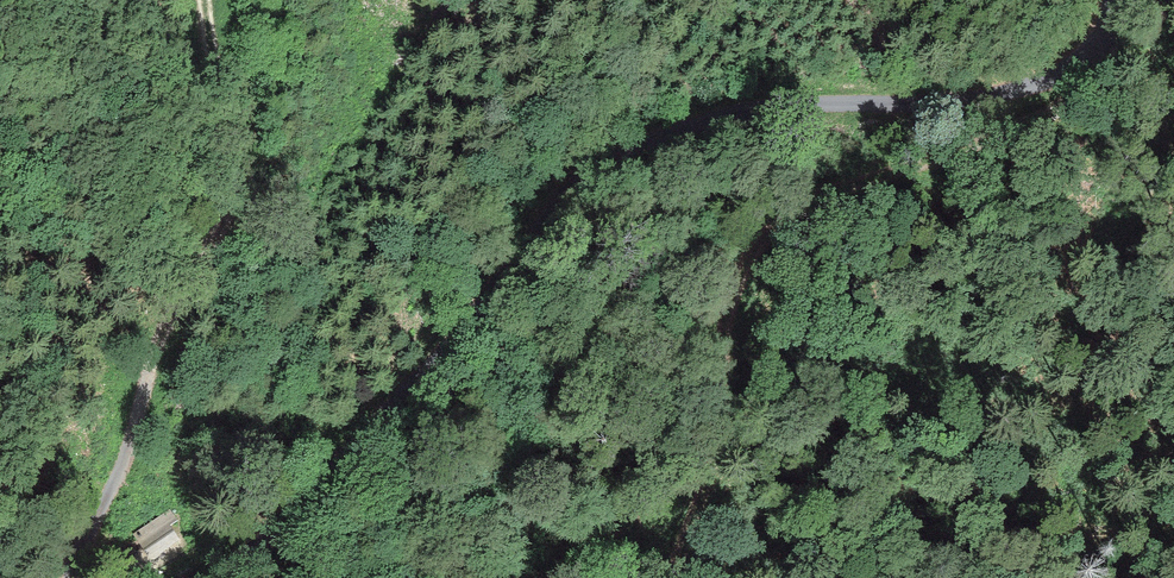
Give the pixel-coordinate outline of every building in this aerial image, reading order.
[(130,527),(152,546),(166,529),(144,511),(130,527)]
